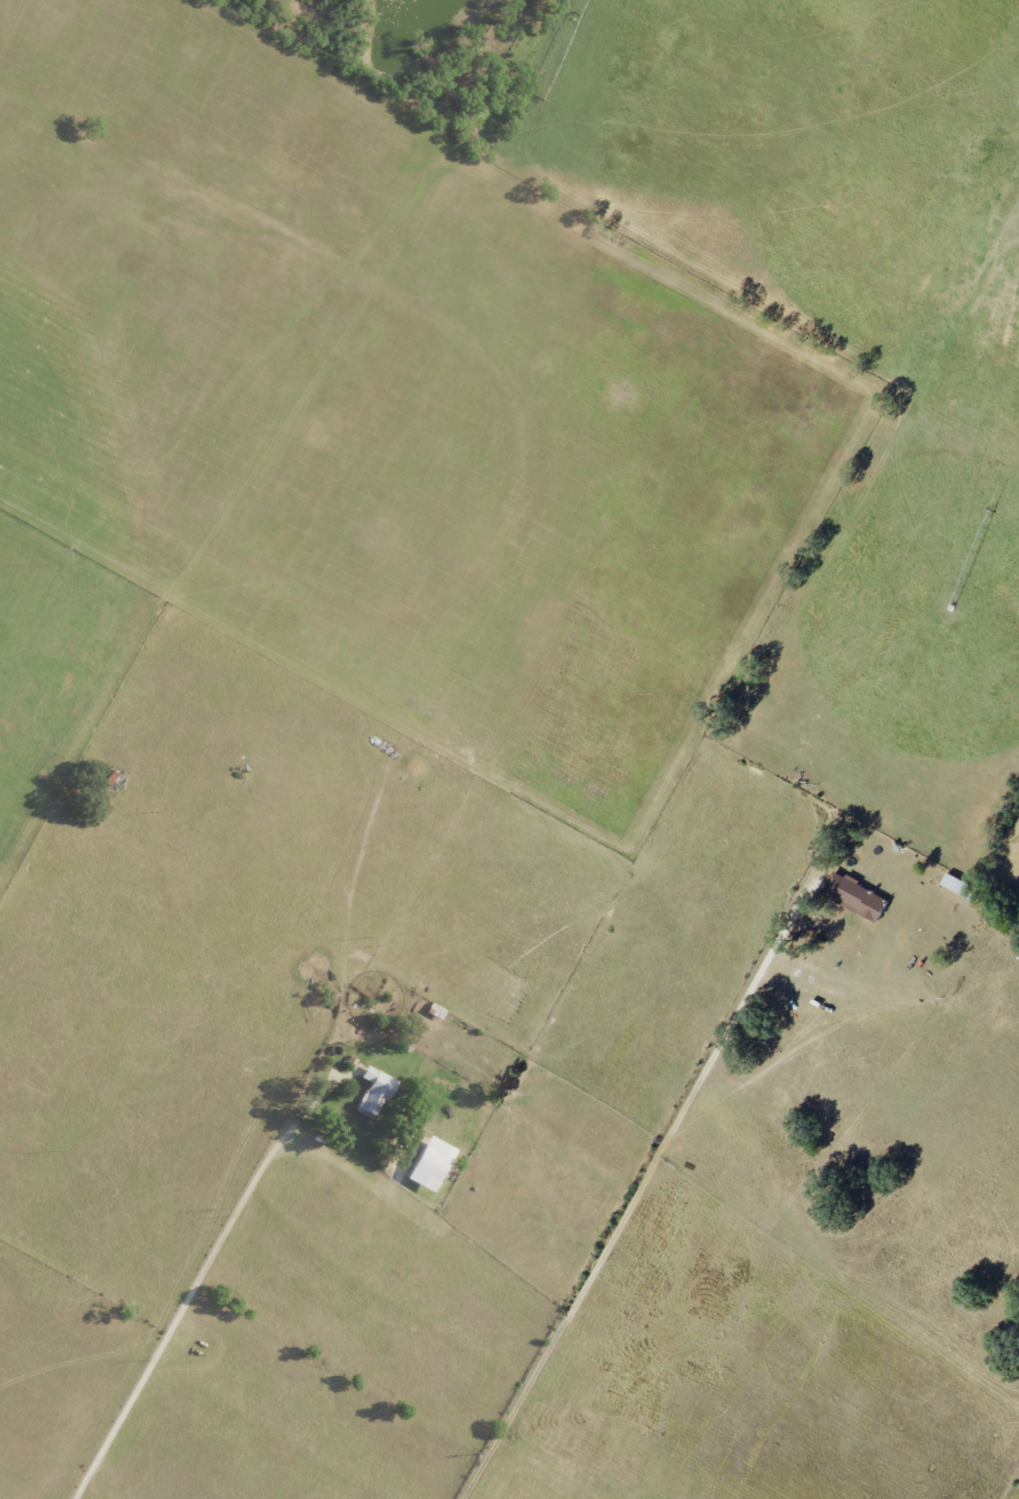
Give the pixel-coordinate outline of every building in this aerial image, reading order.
[(886,899),(832,871),(820,894),(875,922),(886,899)] [(359,1077),(368,1082),(354,1110),(373,1120),(394,1081),(365,1065),(359,1077)] [(430,1193),(450,1149),(423,1137),(403,1180),(430,1193)]
